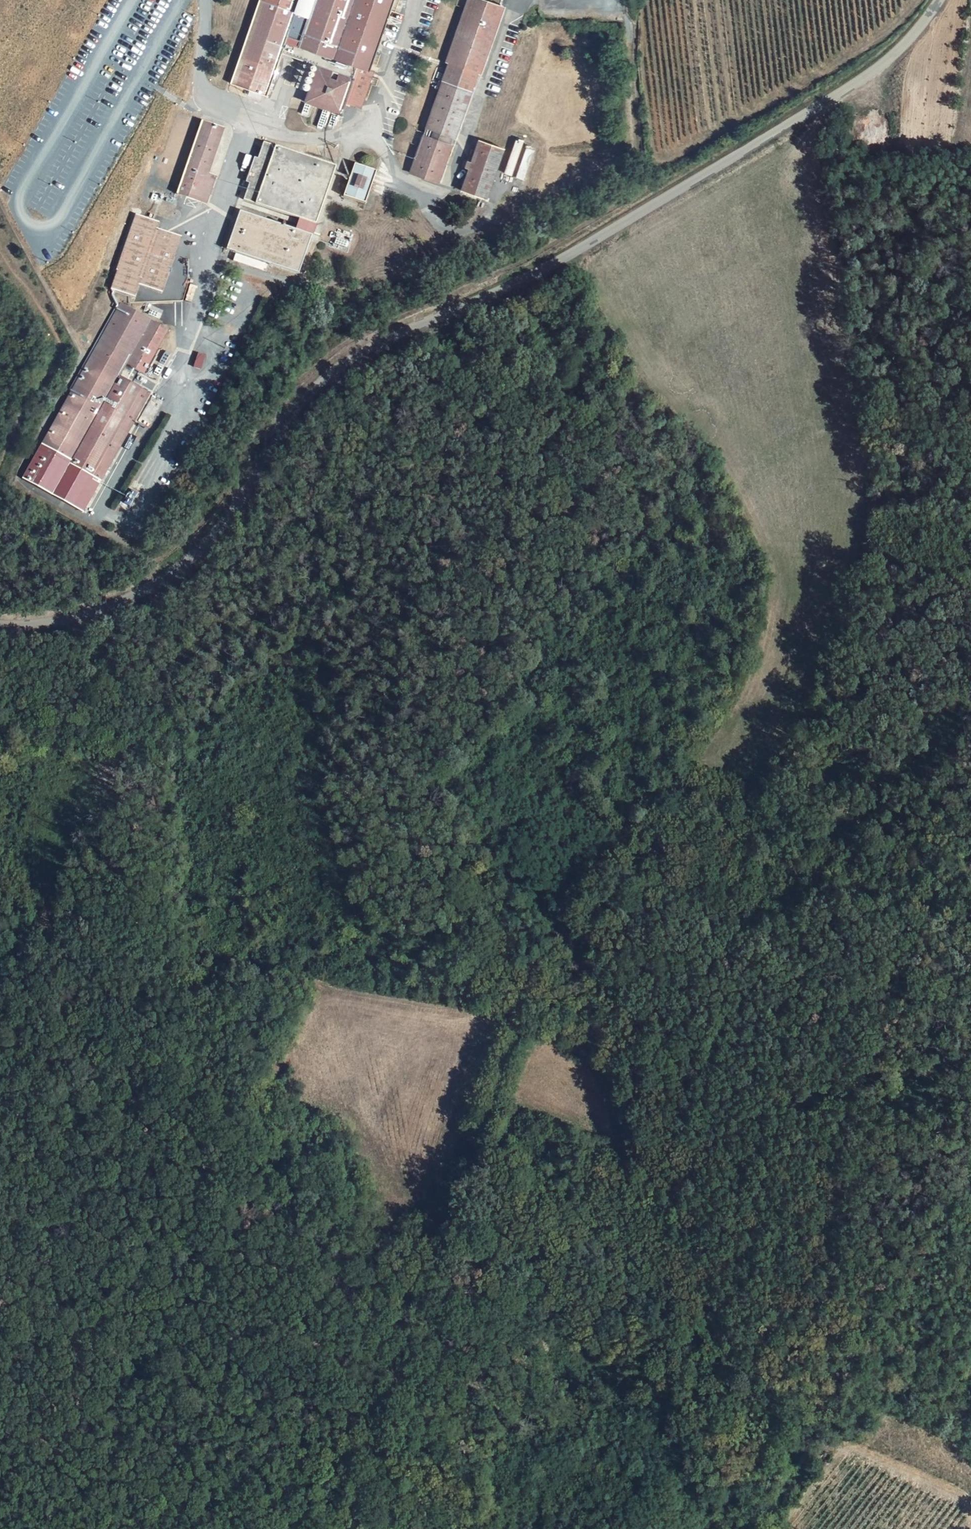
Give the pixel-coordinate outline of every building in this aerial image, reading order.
[(222,85),(243,91),(241,97),(251,100),(253,95),(260,97),(276,48),(315,61),(302,103),(341,117),(344,105),(359,110),(371,72),(367,70),(391,0),(251,0),(222,85)] [(469,0),(466,0),(444,68),(446,69),(474,78),(477,79),(498,9),(469,0)] [(440,87),(468,97),(474,78),(446,69),(440,87)] [(468,97),(440,87),(408,184),(438,193),(446,168),(453,170),(457,157),(450,155),(438,151),(442,139),(454,143),(468,97)] [(216,142),(193,135),(169,208),(182,212),(183,208),(202,213),(209,191),(202,188),(216,142)] [(438,151),(450,155),(454,143),(442,139),(438,151)] [(329,165),(257,142),(238,201),(311,224),(329,165)] [(502,157),(477,149),(469,173),(465,172),(464,177),(468,178),(461,200),(486,207),(502,157)] [(522,162),(517,177),(522,179),(527,164),(522,162)] [(373,171),(352,165),(341,201),(361,208),(373,171)] [(311,224),(238,201),(235,212),(307,235),(311,224)] [(307,235),(235,212),(222,251),(295,274),(307,235)] [(155,225),(132,218),(114,274),(115,274),(108,293),(131,301),(135,288),(159,296),(177,240),(153,231),(155,225)] [(166,333),(118,308),(23,484),(84,517),(149,397),(118,380),(125,367),(143,377),(166,333)]
